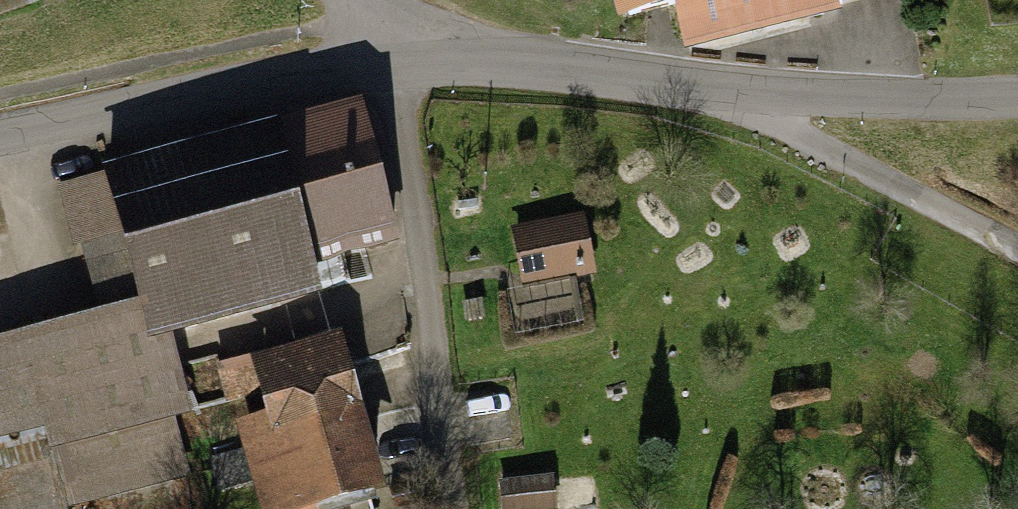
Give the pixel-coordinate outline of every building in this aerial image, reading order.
[(622,23),(678,9),(689,53),(904,0),(616,0),(622,23)] [(41,169),(72,294),(0,312),(0,508),(58,508),(56,499),(178,469),(165,419),(179,416),(157,325),(317,286),(309,256),(391,236),(356,92),(41,169)] [(580,210),(501,227),(514,285),(592,269),(580,210)] [(518,285),(523,327),(588,319),(583,277),(518,285)] [(216,362),(259,508),(295,508),(382,483),(336,327),(216,362)]
